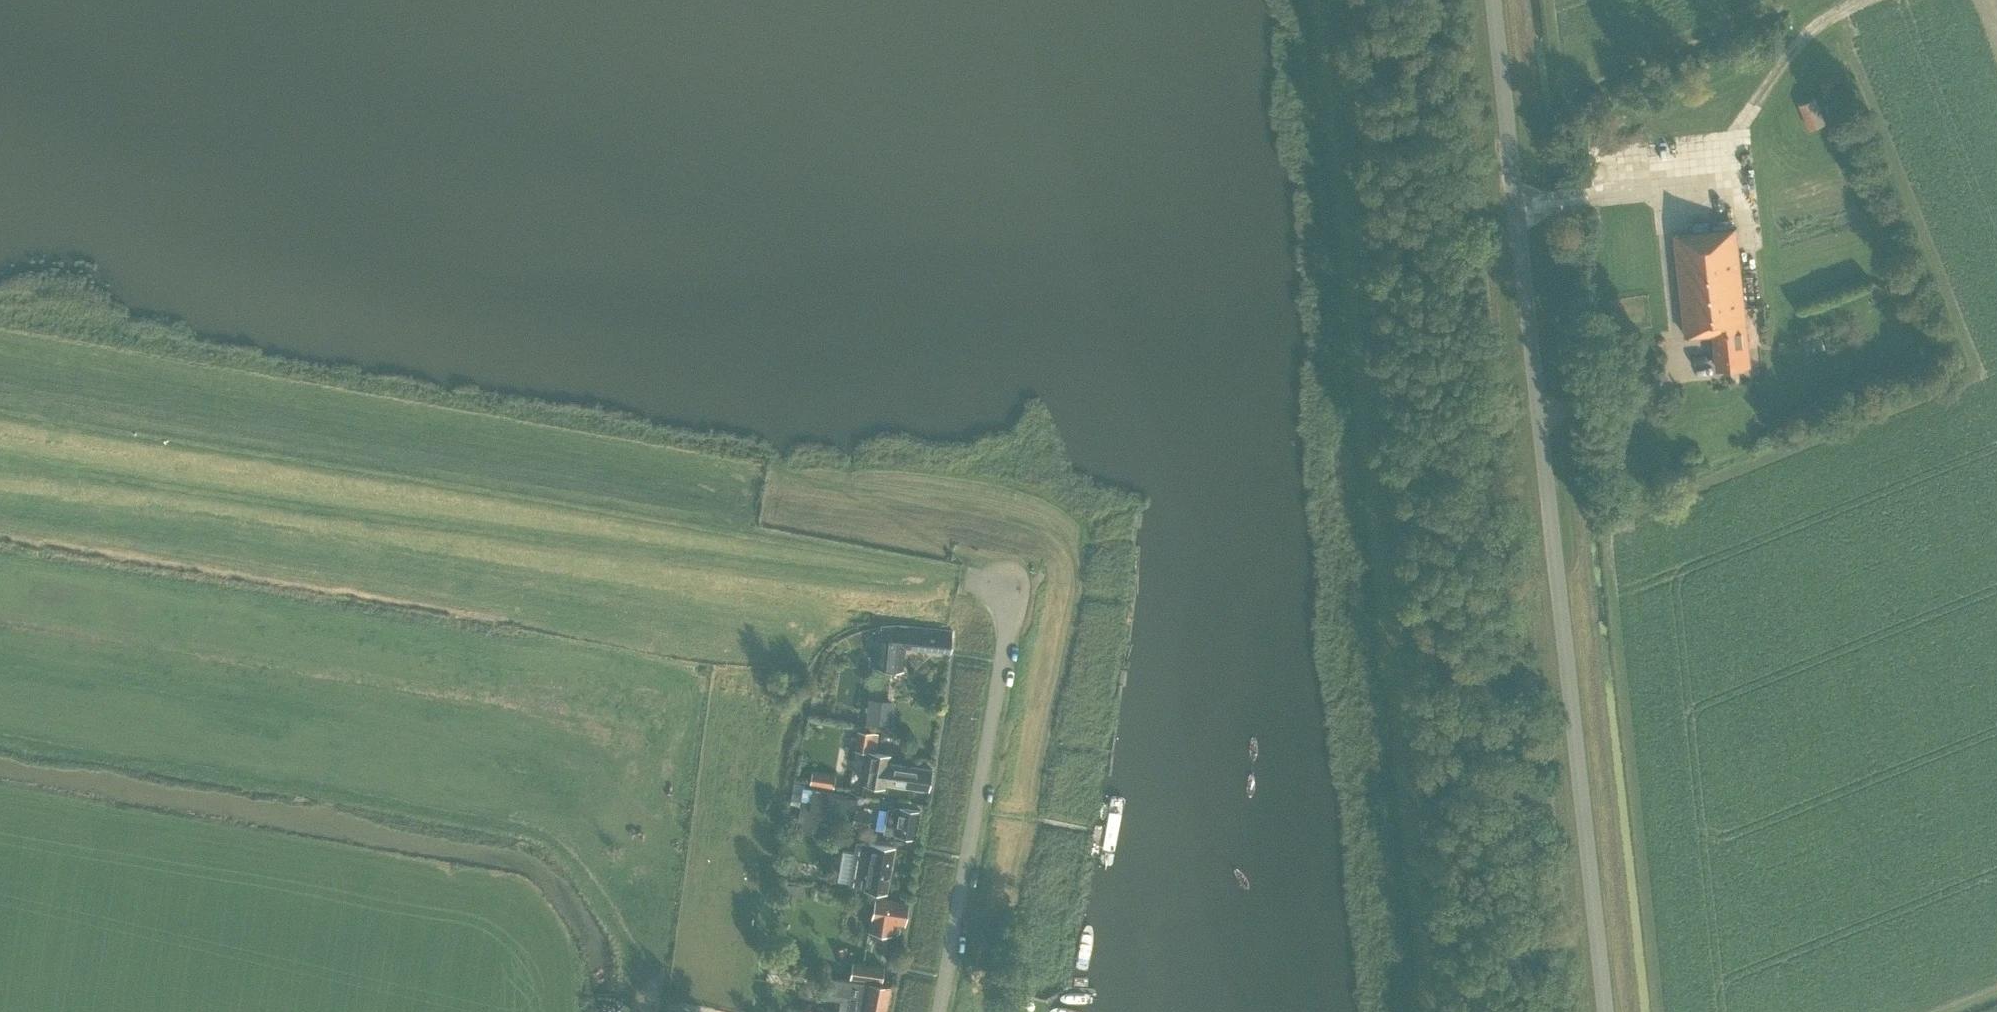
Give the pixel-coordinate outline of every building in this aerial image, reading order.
[(1799,105),(1810,131),(1827,123),(1817,97),(1799,105)] [(1713,334),(1718,371),(1753,366),(1737,228),(1674,234),(1685,330),(1689,337),(1713,334)] [(952,653),(954,631),(900,626),(881,626),(876,667),(905,669),(907,648),(952,653)] [(895,701),(869,698),(866,721),(892,724),(895,701)] [(874,732),(866,730),(858,729),(855,748),(870,752),(874,732)] [(930,791),(933,771),(889,763),(890,755),(870,752),(865,783),(885,787),(886,784),(930,791)] [(812,772),(810,783),(822,785),(824,775),(812,772)] [(857,799),(813,790),(804,787),(797,818),(814,821),(816,811),(853,818),(857,799)] [(891,834),(895,835),(918,838),(922,810),(899,806),(899,810),(895,810),(894,821),(893,821),(891,834)] [(871,814),(855,811),(853,824),(869,827),(871,814)] [(896,847),(865,842),(857,840),(849,885),(857,886),(857,887),(888,892),(896,847)] [(801,897),(803,886),(787,884),(785,895),(801,897)] [(906,924),(908,913),(910,902),(876,897),(871,931),(887,933),(889,921),(906,924)] [(801,958),(781,954),(779,965),(799,969),(801,958)] [(883,982),(885,967),(853,962),(851,978),(883,982)] [(847,1011),(888,1011),(893,986),(869,982),(831,977),(829,992),(850,995),(847,1011)]
